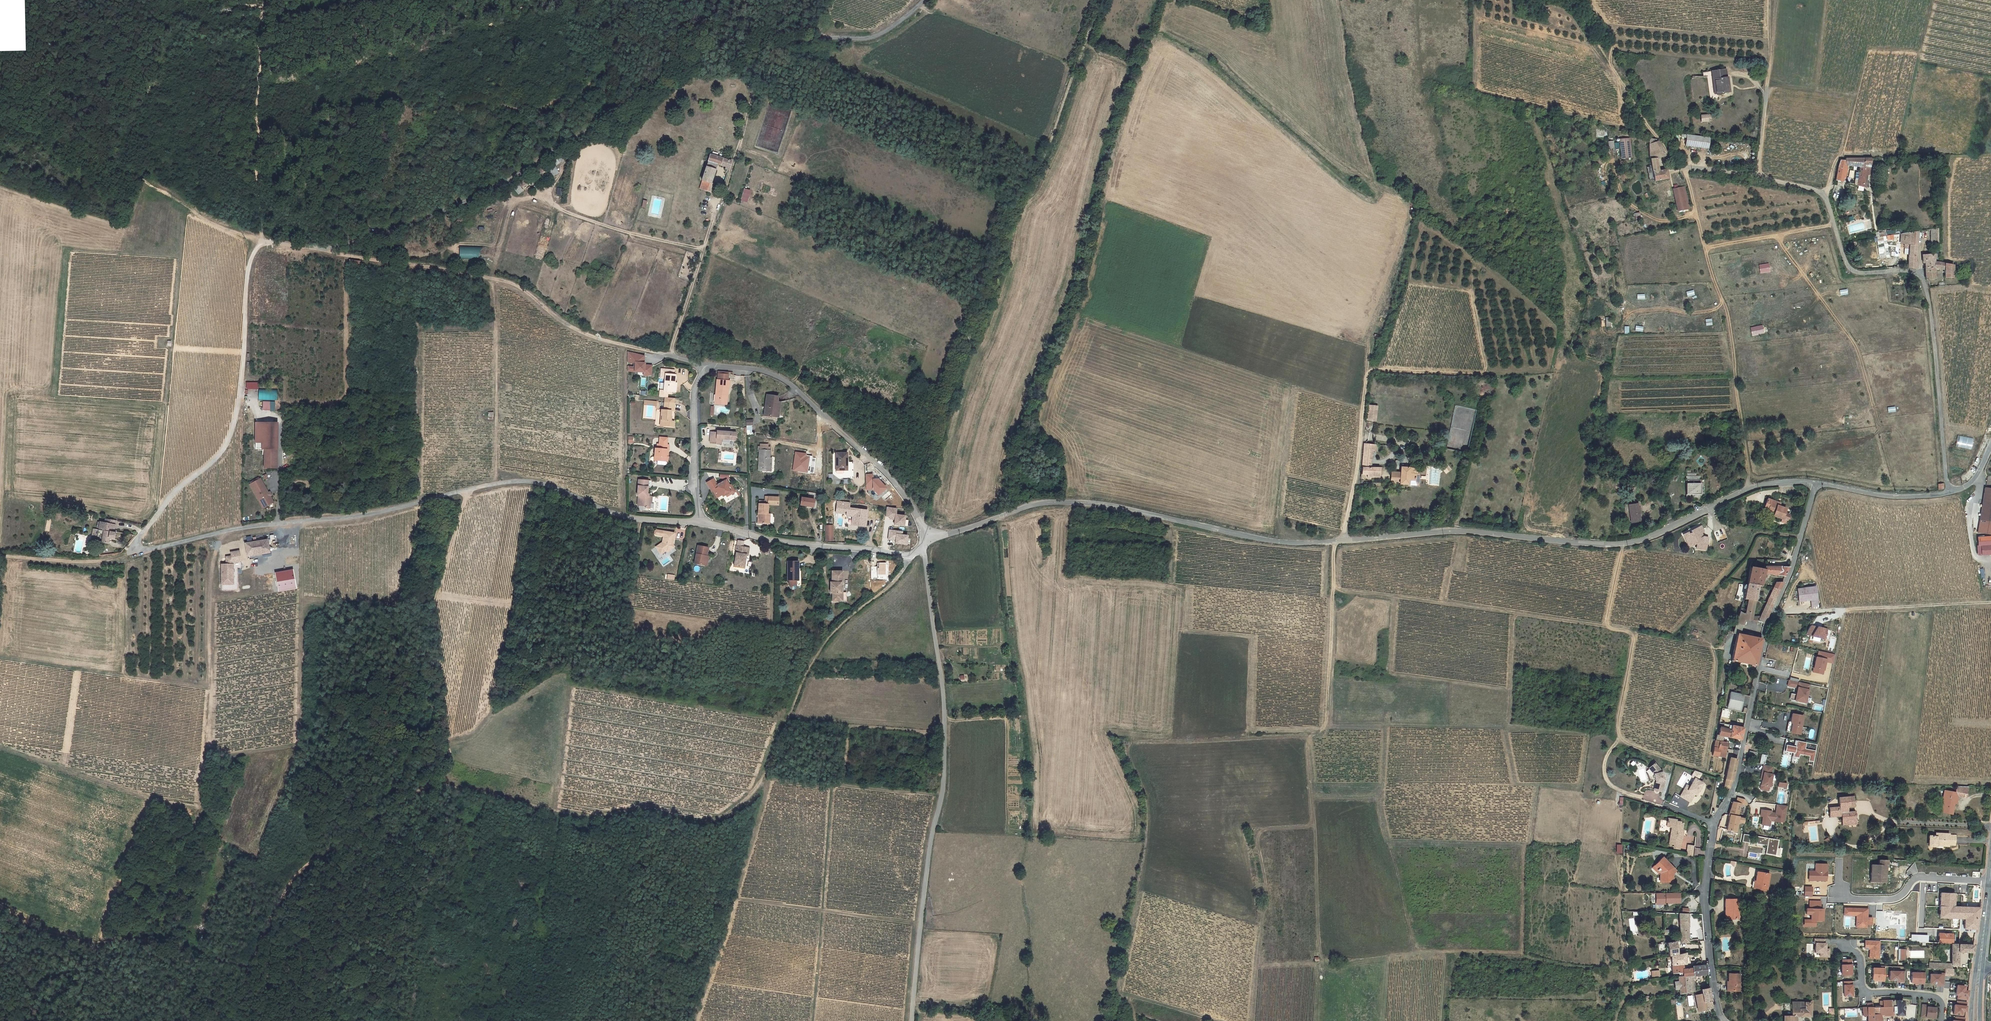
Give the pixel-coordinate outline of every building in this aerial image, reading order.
[(1713,71),(1716,94),(1728,93),(1726,78),(1723,78),(1722,70),(1713,71)] [(1681,135),(1681,138),(1686,139),(1685,147),(1708,149),(1709,138),(1681,135)] [(1618,141),(1621,160),(1632,158),(1629,139),(1618,141)] [(1652,140),(1648,139),(1650,159),(1651,165),(1652,169),(1652,170),(1654,182),(1668,179),(1666,170),(1659,171),(1658,169),(1658,165),(1657,160),(1665,156),(1660,146),(1656,140),(1652,140)] [(717,164),(724,166),(730,169),(731,166),(733,162),(725,159),(726,156),(722,155),(721,157),(711,153),(708,162),(707,166),(703,178),(705,179),(701,189),(711,192),(714,183),(716,183),(717,181),(712,179),(716,166),(717,164)] [(1864,168),(1864,165),(1870,165),(1870,158),(1845,159),(1845,162),(1839,161),(1838,165),(1837,169),(1837,171),(1835,180),(1843,182),(1843,178),(1845,178),(1846,169),(1846,166),(1859,168),(1859,169),(1858,185),(1863,186),(1865,169),(1865,168),(1864,168)] [(744,188),(741,201),(747,203),(751,190),(744,188)] [(1684,188),(1673,190),(1678,212),(1689,210),(1684,188)] [(1908,248),(1907,268),(1917,269),(1917,263),(1915,262),(1917,231),(1904,233),(1902,234),(1901,234),(1900,244),(1902,244),(1904,245),(1904,248),(1908,248)] [(460,259),(485,258),(485,246),(460,246),(460,259)] [(1923,255),(1924,268),(1934,267),(1934,263),(1934,255),(1923,255)] [(1953,279),(1953,266),(1939,263),(1934,263),(1934,267),(1924,268),(1925,281),(1927,281),(1935,279),(1934,269),(1944,271),(1944,279),(1953,279)] [(1764,273),(1765,282),(1775,280),(1774,272),(1764,273)] [(1754,306),(1755,314),(1767,313),(1766,305),(1754,306)] [(628,353),(627,372),(642,373),(642,376),(652,376),(652,365),(645,364),(646,353),(628,353)] [(674,383),(674,374),(664,373),(663,391),(675,392),(676,383),(674,383)] [(716,383),(714,406),(723,407),(724,397),(726,397),(727,389),(728,390),(729,384),(727,384),(728,375),(718,374),(717,383),(716,383)] [(259,389),(259,400),(278,400),(278,389),(259,389)] [(774,394),(769,394),(766,415),(778,417),(780,401),(781,396),(774,394)] [(674,410),(675,402),(665,402),(664,409),(661,409),(660,425),(674,426),(674,421),(671,420),(671,415),(670,415),(671,410),(674,410)] [(1376,406),(1368,405),(1367,413),(1375,414),(1376,406)] [(720,443),(725,443),(725,437),(740,439),(740,432),(721,430),(721,431),(715,431),(714,440),(720,441),(720,443)] [(655,447),(654,460),(667,461),(669,444),(657,443),(657,447),(655,447)] [(761,449),(760,469),(772,470),(772,466),(770,465),(771,457),(771,449),(771,446),(769,446),(769,443),(762,443),(762,445),(760,445),(760,449),(761,449)] [(1378,445),(1364,444),(1362,474),(1368,474),(1380,474),(1380,467),(1371,467),(1373,451),(1377,451),(1378,445)] [(265,447),(265,466),(278,466),(278,447),(265,447)] [(840,473),(840,477),(851,476),(851,469),(853,469),(853,462),(850,462),(850,460),(847,460),(846,450),(835,451),(836,473),(840,473)] [(1451,469),(1445,463),(1441,466),(1446,473),(1451,469)] [(1401,468),(1401,473),(1398,473),(1391,473),(1390,484),(1398,484),(1402,484),(1409,484),(1409,480),(1415,480),(1416,474),(1419,474),(1419,469),(1402,468),(1401,468)] [(250,483),(254,489),(255,488),(265,506),(274,501),(271,495),(269,492),(261,477),(250,483)] [(714,485),(710,479),(703,483),(713,498),(719,494),(720,496),(722,495),(723,496),(732,492),(728,485),(726,486),(723,480),(714,485)] [(651,488),(652,481),(639,480),(638,496),(640,496),(639,506),(646,507),(648,509),(651,509),(651,503),(653,503),(653,497),(648,497),(649,488),(651,488)] [(1685,484),(1685,495),(1700,495),(1700,484),(1685,484)] [(254,489),(264,507),(265,506),(255,488),(254,489)] [(1983,504),(1990,505),(1990,489),(1985,488),(1983,504)] [(762,504),(762,524),(771,524),(771,514),(771,504),(781,504),(781,497),(768,496),(768,501),(762,501),(762,504)] [(800,506),(815,508),(816,499),(801,497),(800,506)] [(1770,520),(1779,524),(1778,526),(1783,528),(1786,519),(1781,517),(1783,513),(1774,510),(1774,508),(1768,506),(1769,504),(1764,503),(1761,510),(1765,511),(1768,512),(1766,516),(1771,517),(1770,520)] [(1641,514),(1640,508),(1638,508),(1638,504),(1628,505),(1631,522),(1641,521),(1639,514),(1641,514)] [(1980,520),(1989,521),(1990,507),(1990,505),(1983,504),(1980,520)] [(895,520),(895,526),(906,527),(907,515),(897,514),(898,508),(887,507),(885,517),(890,517),(890,519),(895,520)] [(857,508),(855,524),(869,525),(870,509),(857,508)] [(100,529),(95,528),(93,539),(110,542),(111,537),(118,538),(118,533),(116,533),(116,531),(114,531),(116,521),(106,519),(106,522),(100,521),(99,527),(100,528),(100,529)] [(830,523),(830,520),(825,520),(826,534),(834,534),(834,523),(830,523)] [(1707,551),(1709,537),(1704,536),(1704,530),(1702,525),(1696,528),(1682,533),(1688,548),(1696,545),(1698,550),(1707,551)] [(655,546),(658,552),(662,549),(663,551),(668,547),(667,545),(667,543),(669,544),(671,533),(653,529),(652,534),(660,535),(659,541),(656,543),(655,546)] [(903,535),(903,531),(889,530),(888,540),(895,541),(895,544),(908,545),(909,535),(903,535)] [(1712,547),(1709,559),(1718,560),(1721,547),(1723,547),(1720,535),(1709,538),(1712,547)] [(1978,555),(1990,554),(1990,535),(1974,536),(1975,546),(1977,546),(1978,555)] [(245,543),(247,554),(269,550),(267,539),(245,543)] [(696,545),(693,563),(705,565),(707,556),(705,555),(706,547),(696,545)] [(737,546),(733,567),(743,568),(745,555),(747,556),(748,548),(737,546)] [(221,568),(222,584),(228,583),(231,579),(231,572),(233,572),(233,562),(241,560),(239,550),(230,552),(231,555),(231,557),(226,558),(226,564),(223,564),(223,568),(221,568)] [(797,561),(787,561),(787,578),(789,580),(789,586),(791,589),(793,589),(795,586),(796,580),(797,578),(797,576),(796,574),(796,572),(797,570),(797,561)] [(1780,582),(1784,572),(1763,573),(1762,575),(1745,573),(1742,590),(1755,593),(1758,593),(1761,579),(1780,582)] [(833,578),(823,578),(823,590),(822,590),(822,600),(824,600),(824,609),(833,609),(833,607),(838,607),(838,600),(834,599),(833,594),(831,594),(832,587),(833,587),(833,578)] [(1774,596),(1778,588),(1772,586),(1769,595),(1774,596)] [(1815,587),(1796,589),(1798,602),(1809,601),(1811,609),(1819,608),(1815,587)] [(1746,605),(1753,606),(1755,593),(1742,590),(1740,596),(1738,603),(1746,605)] [(1768,613),(1774,596),(1769,595),(1763,610),(1768,613)] [(1732,640),(1735,641),(1738,626),(1762,630),(1768,613),(1763,610),(1759,623),(1749,622),(1753,606),(1746,605),(1744,615),(1736,614),(1729,639),(1732,640)] [(1821,646),(1823,636),(1804,631),(1802,641),(1821,646)] [(1735,641),(1732,640),(1728,658),(1727,665),(1751,670),(1756,645),(1735,641)] [(1818,658),(1817,665),(1813,664),(1811,664),(1808,679),(1818,681),(1821,668),(1829,670),(1831,661),(1818,658)] [(1784,703),(1800,707),(1804,689),(1783,684),(1782,690),(1792,692),(1792,695),(1791,700),(1785,698),(1784,703)] [(1724,699),(1721,716),(1735,718),(1737,701),(1724,699)] [(1774,723),(1776,710),(1770,709),(1767,721),(1774,723)] [(1781,736),(1794,738),(1798,720),(1787,718),(1786,727),(1783,727),(1781,736)] [(1726,734),(1724,743),(1736,745),(1738,733),(1719,730),(1719,733),(1726,734)] [(1719,742),(1724,743),(1726,734),(1719,733),(1716,732),(1714,740),(1712,740),(1711,745),(1718,747),(1719,742)] [(1804,765),(1809,766),(1811,755),(1800,753),(1801,747),(1791,745),(1790,751),(1780,750),(1779,756),(1789,758),(1788,761),(1793,762),(1794,759),(1804,761),(1804,765)] [(1711,746),(1710,749),(1708,761),(1721,763),(1723,748),(1711,746)] [(1725,764),(1721,784),(1728,785),(1732,765),(1725,764)] [(1649,768),(1644,773),(1649,779),(1648,781),(1649,783),(1651,784),(1652,786),(1651,794),(1658,795),(1660,784),(1657,776),(1649,768)] [(1757,784),(1755,793),(1763,795),(1764,791),(1767,779),(1765,778),(1767,771),(1758,769),(1756,777),(1758,777),(1757,784)] [(1681,794),(1677,803),(1687,808),(1691,800),(1693,801),(1695,796),(1696,793),(1699,788),(1690,784),(1686,793),(1684,796),(1681,794)] [(1726,791),(1728,785),(1721,784),(1719,792),(1726,793),(1726,791)] [(1956,818),(1957,807),(1958,801),(1960,801),(1961,799),(1970,800),(1971,791),(1959,790),(1958,796),(1947,795),(1944,817),(1956,818)] [(1838,812),(1839,821),(1844,820),(1845,827),(1849,826),(1849,825),(1858,824),(1857,815),(1849,816),(1848,810),(1856,810),(1855,801),(1840,802),(1841,812),(1838,812)] [(1724,833),(1724,836),(1731,837),(1735,808),(1728,807),(1726,820),(1725,826),(1724,833)] [(1765,832),(1766,827),(1780,829),(1783,812),(1773,811),(1772,818),(1771,819),(1763,818),(1763,817),(1757,816),(1756,822),(1758,822),(1757,831),(1765,832)] [(1838,812),(1831,813),(1832,821),(1839,821),(1838,812)] [(1680,836),(1677,836),(1678,833),(1679,833),(1680,827),(1678,826),(1678,825),(1673,824),(1673,822),(1665,820),(1665,823),(1663,823),(1663,825),(1664,825),(1663,829),(1668,829),(1665,846),(1671,848),(1671,851),(1675,852),(1676,846),(1678,847),(1680,836)] [(1932,840),(1932,851),(1939,850),(1939,848),(1947,848),(1947,851),(1952,850),(1952,849),(1952,839),(1951,837),(1939,838),(1939,841),(1936,841),(1936,840),(1932,840)] [(1777,845),(1755,842),(1755,848),(1755,850),(1765,852),(1764,860),(1774,861),(1777,845)] [(1666,876),(1666,871),(1668,870),(1658,859),(1650,867),(1653,871),(1652,872),(1655,875),(1655,877),(1655,884),(1668,884),(1668,876),(1666,876)] [(1884,883),(1884,867),(1887,868),(1888,868),(1889,861),(1880,861),(1880,866),(1872,866),(1872,882),(1884,883)] [(1810,871),(1810,880),(1827,880),(1827,864),(1816,864),(1816,871),(1810,871)] [(1755,882),(1754,888),(1767,890),(1769,874),(1757,872),(1756,882),(1755,882)] [(1961,907),(1955,907),(1956,894),(1942,894),(1941,918),(1961,918),(1961,907)] [(1651,895),(1651,906),(1661,906),(1661,904),(1675,904),(1675,895),(1651,895)] [(1739,899),(1726,899),(1726,918),(1739,918),(1739,899)] [(1824,915),(1824,909),(1821,909),(1821,902),(1810,901),(1810,909),(1808,909),(1808,914),(1812,914),(1812,920),(1805,919),(1805,926),(1816,926),(1816,921),(1824,921),(1824,915)] [(1965,929),(1977,929),(1980,908),(1978,908),(1961,907),(1961,918),(1966,918),(1965,929)] [(1869,909),(1845,908),(1845,915),(1857,916),(1857,927),(1867,928),(1868,925),(1872,925),(1873,918),(1868,918),(1869,909)] [(1885,918),(1891,918),(1890,925),(1906,925),(1906,914),(1894,914),(1894,911),(1885,911),(1885,918)] [(1674,916),(1673,939),(1683,939),(1684,916),(1677,916),(1674,916)] [(1941,943),(1952,943),(1954,943),(1955,934),(1941,934),(1941,943)] [(1866,947),(1871,947),(1870,957),(1879,958),(1880,942),(1866,941),(1866,947)] [(1820,947),(1821,942),(1810,942),(1810,947),(1811,947),(1811,956),(1816,956),(1816,960),(1825,960),(1825,953),(1821,952),(1822,947),(1820,947)] [(1929,967),(1952,968),(1952,963),(1958,963),(1959,950),(1974,951),(1976,944),(1954,943),(1952,943),(1951,962),(1929,962),(1929,967)] [(1659,944),(1662,959),(1672,958),(1669,944),(1659,944)] [(1673,979),(1685,978),(1685,971),(1676,972),(1675,969),(1679,969),(1676,958),(1662,962),(1664,977),(1672,977),(1673,979)] [(1843,960),(1843,965),(1842,965),(1842,975),(1852,974),(1852,960),(1843,960)] [(1685,978),(1673,979),(1670,980),(1670,981),(1673,998),(1688,994),(1687,986),(1686,986),(1686,984),(1686,983),(1688,979),(1688,978),(1699,977),(1698,968),(1696,968),(1685,969),(1685,971),(1685,978)] [(1886,969),(1874,969),(1874,980),(1885,980),(1886,969)] [(1903,982),(1904,972),(1892,971),(1891,981),(1898,981),(1898,982),(1903,982)] [(1924,983),(1924,973),(1913,973),(1913,982),(1924,983)] [(1727,982),(1727,991),(1740,990),(1740,974),(1729,974),(1729,982),(1727,982)] [(1938,974),(1938,975),(1932,975),(1931,983),(1937,984),(1937,985),(1944,985),(1944,975),(1938,974)] [(1853,982),(1844,982),(1845,997),(1853,996),(1853,982)] [(1969,991),(1966,990),(1966,986),(1958,985),(1957,994),(1959,994),(1958,999),(1968,1000),(1969,991)] [(1699,1010),(1704,1008),(1701,992),(1688,994),(1692,1011),(1696,1011),(1696,1015),(1700,1014),(1699,1010)] [(1906,1016),(1905,1010),(1906,1010),(1906,1006),(1905,1006),(1905,1001),(1897,1001),(1897,1007),(1898,1014),(1898,1016),(1906,1016)] [(1957,1005),(1956,1005),(1955,1015),(1963,1016),(1964,1011),(1967,1012),(1968,1006),(1967,1006),(1967,1002),(1957,1001),(1957,1005)] [(1799,1016),(1811,1016),(1811,1003),(1792,1003),(1792,1016),(1786,1016),(1786,1020),(1799,1020),(1799,1016)] [(1927,1006),(1922,1005),(1921,1017),(1935,1018),(1936,1008),(1931,1008),(1927,1007),(1927,1006)] [(1863,1008),(1864,1016),(1868,1016),(1868,1020),(1882,1020),(1882,1016),(1894,1016),(1894,1014),(1898,1014),(1897,1007),(1893,1007),(1884,1007),(1881,1007),(1879,1007),(1879,1014),(1875,1014),(1875,1007),(1874,1007),(1868,1008),(1863,1008)]
